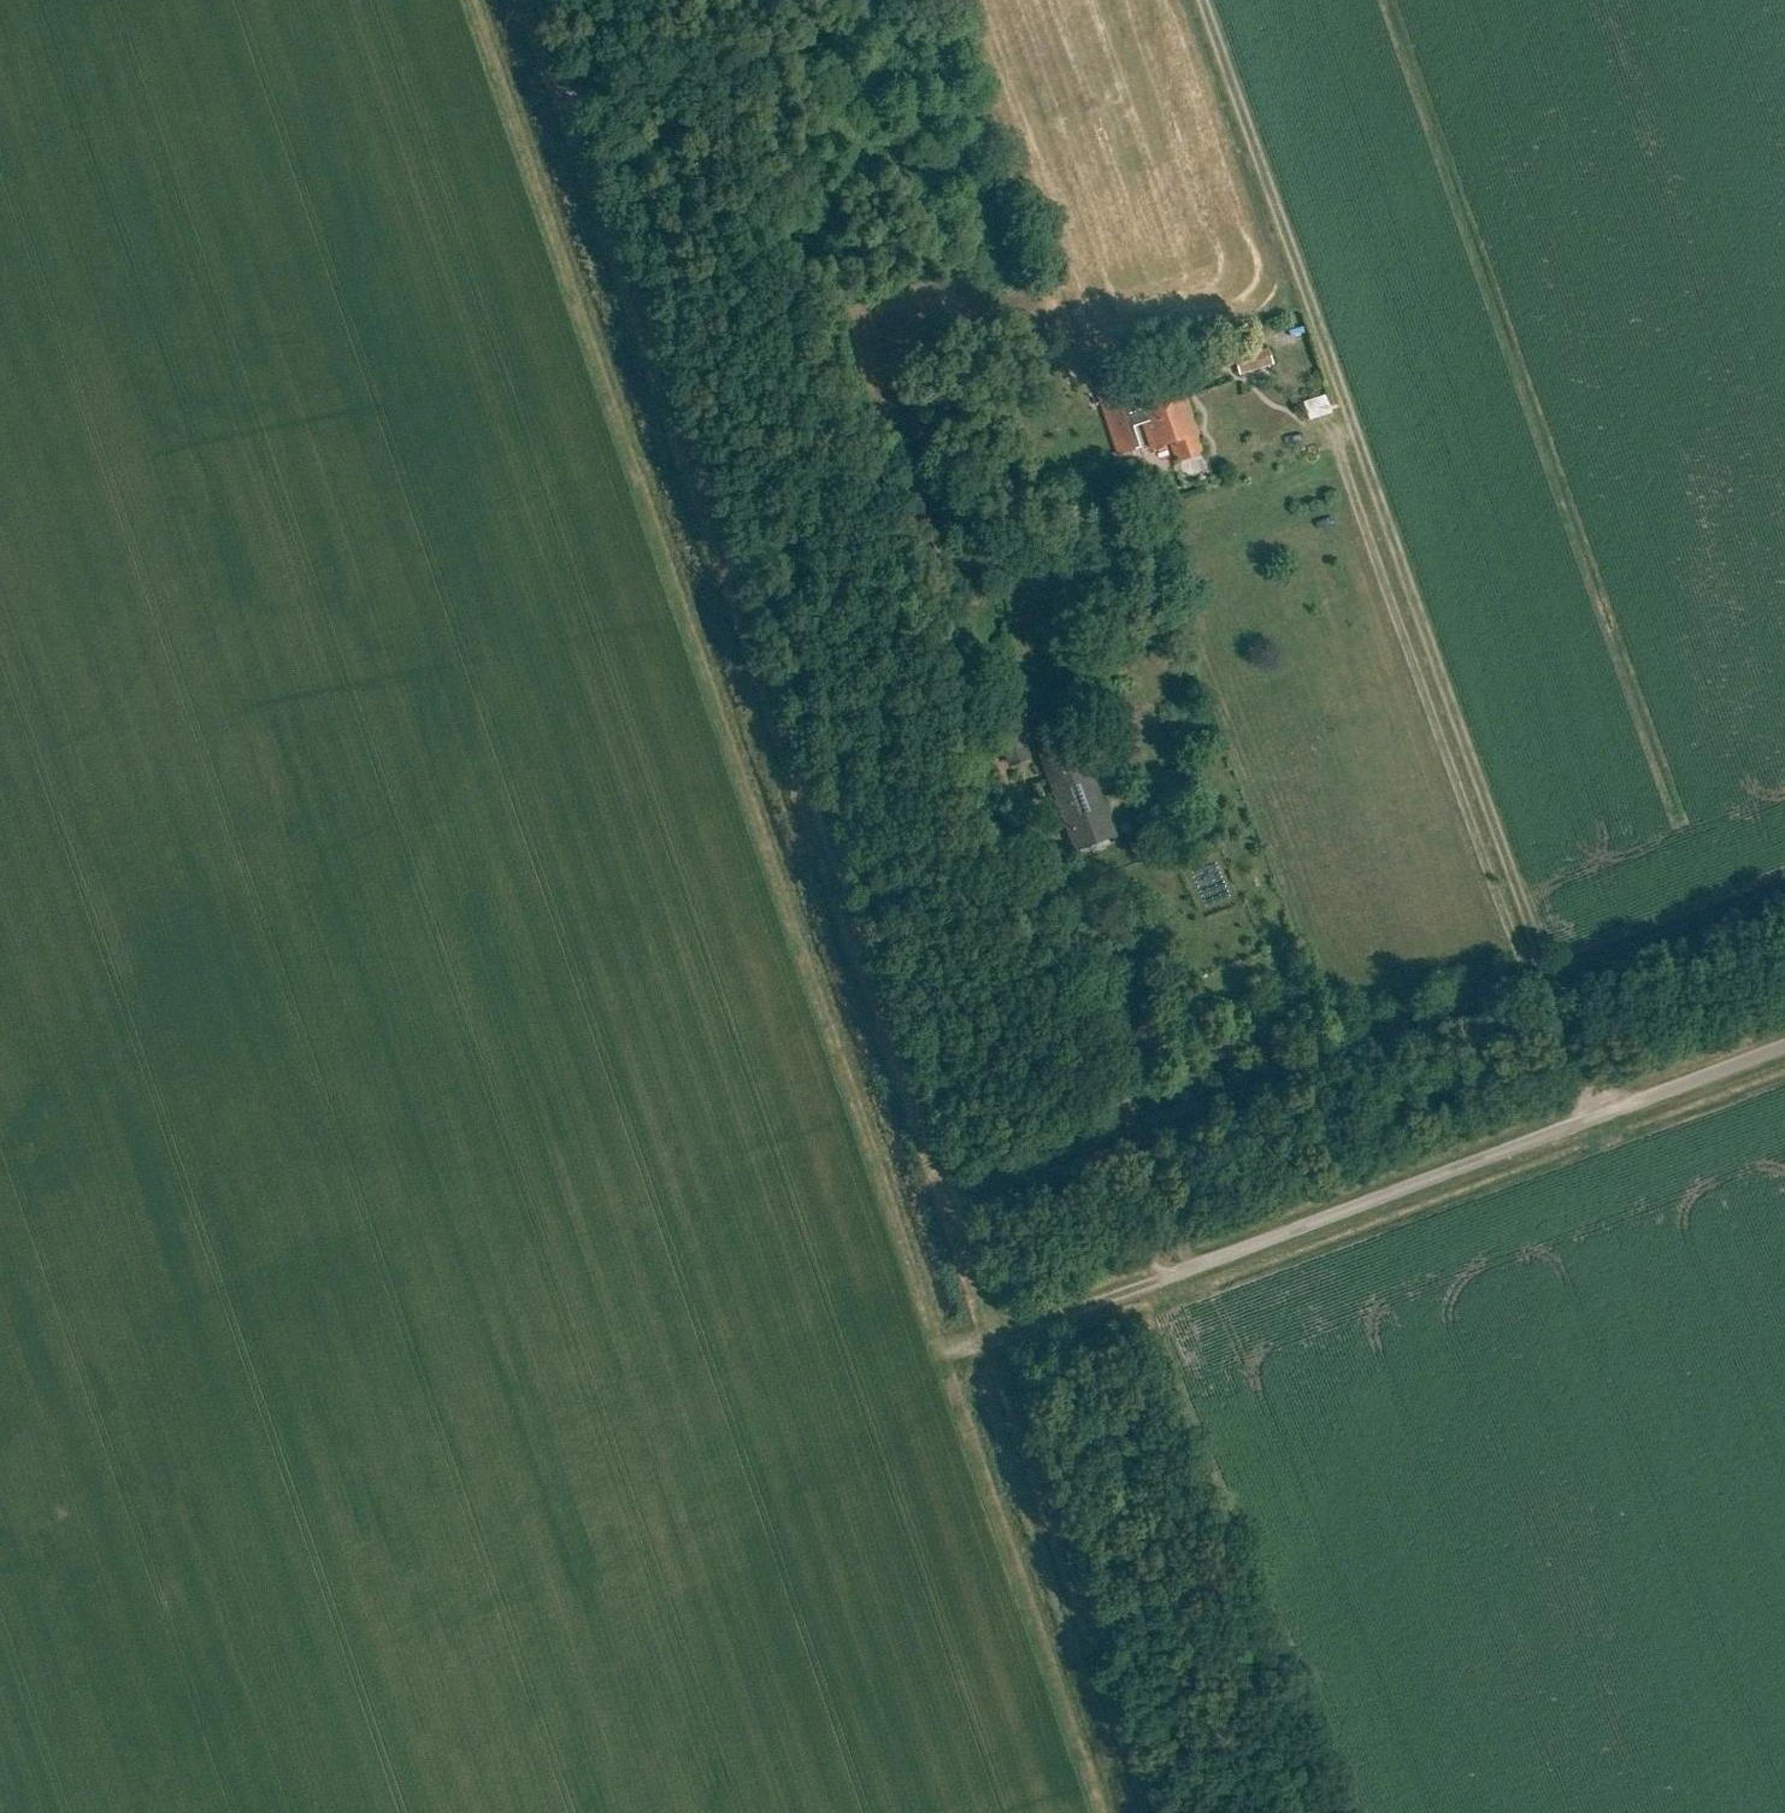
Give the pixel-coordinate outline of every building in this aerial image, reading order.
[(1234,359),(1239,376),(1273,366),(1267,349),(1234,359)] [(1152,451),(1171,444),(1178,463),(1201,454),(1194,435),(1199,434),(1185,396),(1181,398),(1177,387),(1168,390),(1172,401),(1138,413),(1139,414),(1130,418),(1120,391),(1099,398),(1096,391),(1095,391),(1119,458),(1141,450),(1134,428),(1143,425),(1152,451)] [(1313,418),(1337,410),(1331,392),(1307,399),(1313,418)] [(1041,754),(1073,841),(1110,827),(1078,741),(1041,754)]
